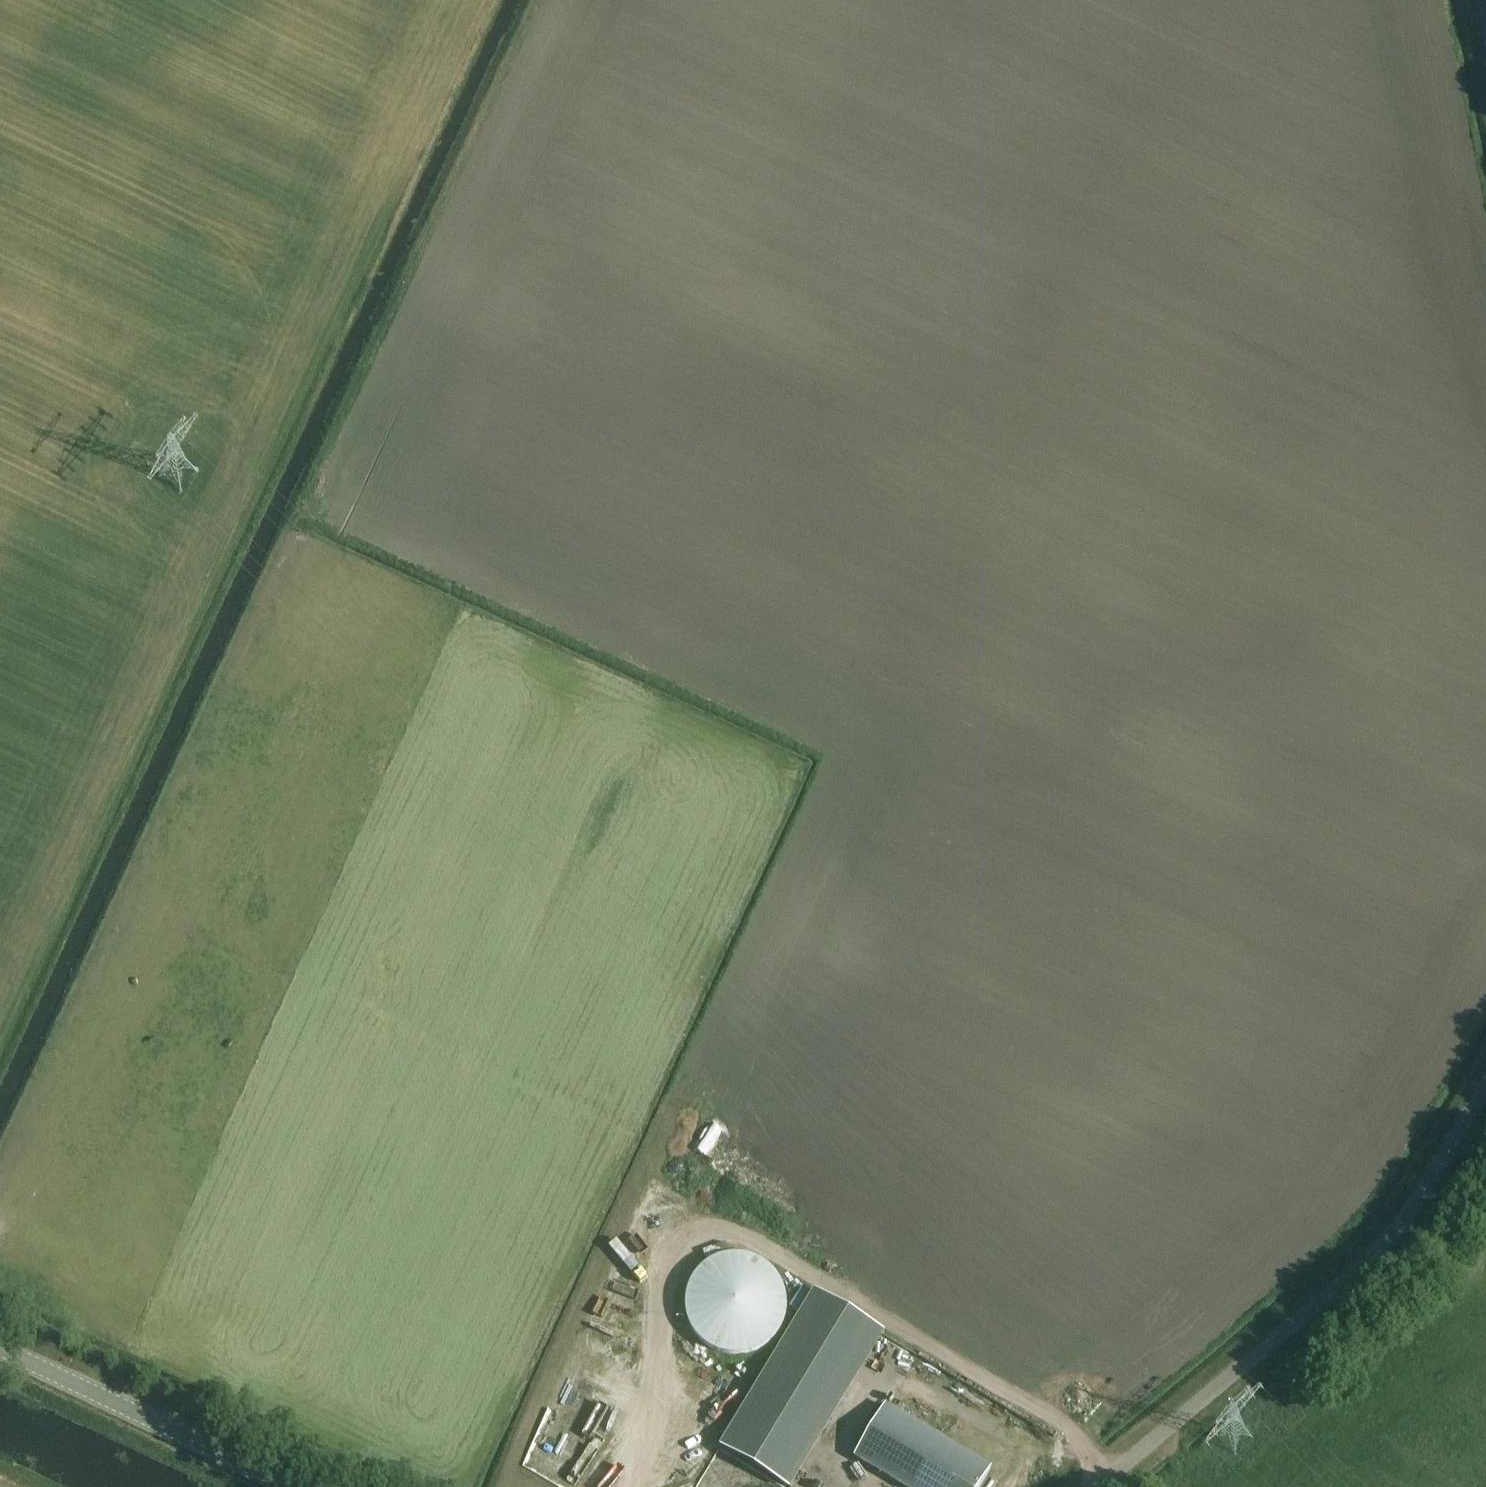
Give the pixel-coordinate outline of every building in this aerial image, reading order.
[(816,1459),(812,1457),(820,1449),(825,1439),(838,1427),(816,1404),(810,1402),(813,1394),(817,1390),(830,1364),(821,1355),(820,1356),(801,1337),(787,1351),(769,1388),(754,1403),(729,1455),(730,1456),(725,1461),(743,1479),(758,1486),(803,1486),(816,1459)] [(984,1483),(992,1469),(888,1406),(857,1458),(905,1486),(982,1486),(984,1483)]
